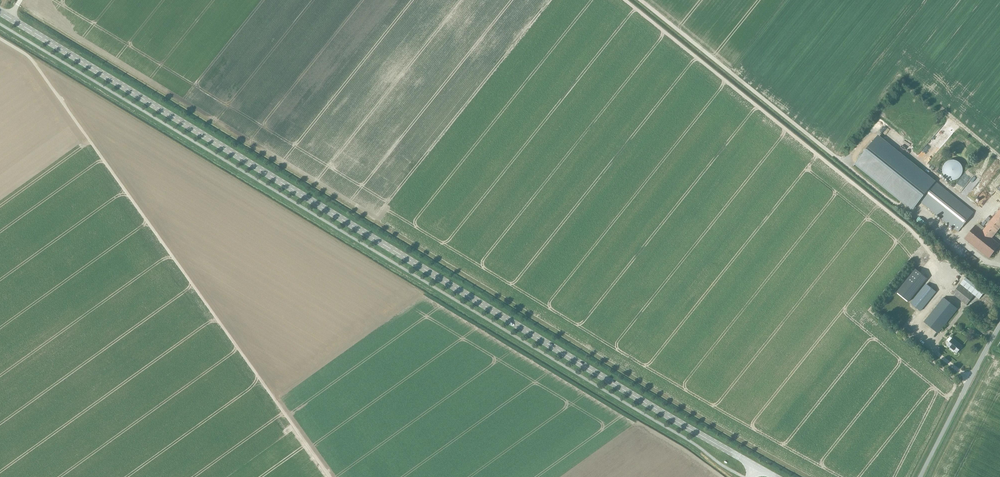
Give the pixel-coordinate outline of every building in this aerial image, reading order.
[(919,201),(933,184),(876,139),(857,162),(914,208),(919,201)] [(964,172),(963,171),(952,173),(948,174),(948,176),(949,176),(950,180),(951,179),(951,183),(968,179),(966,172),(964,172)] [(975,192),(981,185),(980,184),(982,182),(979,179),(971,188),(975,192)] [(924,202),(946,223),(960,225),(961,226),(964,227),(965,225),(962,225),(960,223),(961,216),(963,215),(961,213),(957,213),(954,209),(955,205),(954,205),(956,197),(946,188),(941,193),(936,193),(935,192),(924,202)] [(999,237),(999,217),(990,230),(983,225),(981,226),(974,235),(975,237),(970,240),(969,241),(972,244),(994,261),(999,257),(999,252),(995,249),(992,244),(997,241),(999,237)] [(927,278),(916,269),(897,292),(909,302),(927,278)] [(979,299),(984,293),(965,278),(960,284),(974,295),(979,299)] [(920,311),(936,292),(927,284),(911,304),(920,311)] [(974,295),(960,284),(953,294),(967,305),(974,295)] [(938,333),(957,309),(944,298),(924,322),(938,333)] [(956,353),(962,346),(953,338),(947,346),(956,353)]
